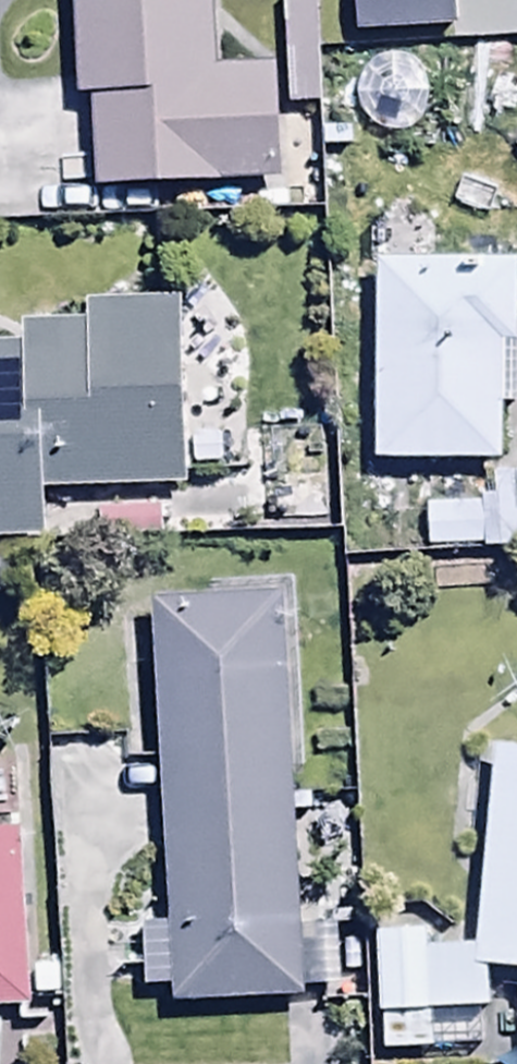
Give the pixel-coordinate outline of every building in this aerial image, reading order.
[(213,0),(71,0),(76,103),(93,102),(97,189),(278,182),(273,70),(216,73),(213,0)] [(286,107),(318,106),(314,0),(282,0),(286,107)] [(454,0),(353,0),(355,38),(456,32),(454,0)] [(379,265),(373,467),(498,470),(501,357),(516,357),(516,269),(379,265)] [(176,304),(88,303),(89,324),(21,326),(21,346),(0,347),(0,545),(45,543),(44,498),(181,494),(176,304)] [(428,554),(516,550),(516,479),(493,480),(494,506),(426,510),(428,554)] [(287,598),(150,606),(169,930),(137,932),(140,992),(167,990),(168,1010),(310,1002),(287,598)] [(490,754),(475,972),(516,975),(516,756),(490,754)] [(26,1012),(26,1002),(59,1000),(57,974),(29,975),(21,839),(0,840),(0,1014),(26,1012)] [(474,1014),(485,1013),(484,975),(472,974),(472,953),(424,955),(424,931),(376,932),(380,1060),(476,1057),(474,1014)]
